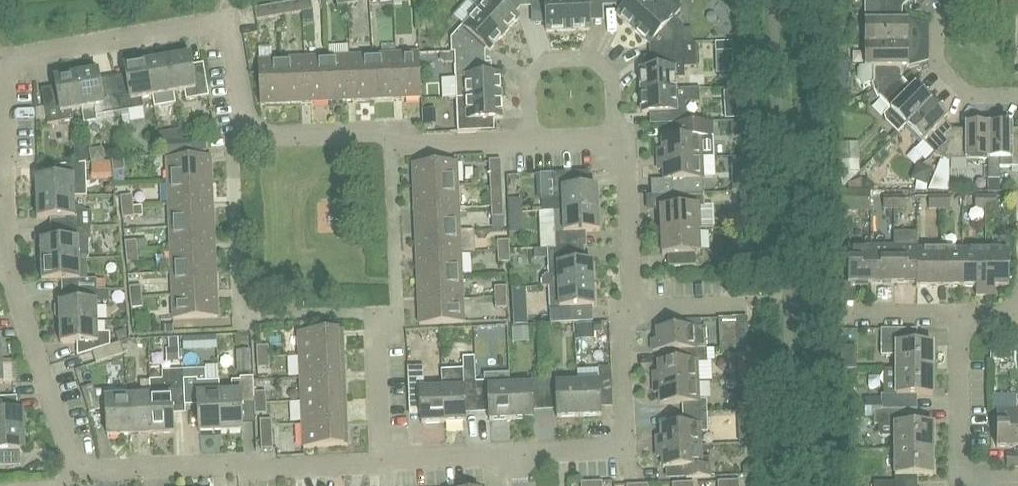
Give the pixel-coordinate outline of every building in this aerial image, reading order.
[(301,6),(302,13),(313,12),(311,0),(301,2),(301,6)] [(478,11),(504,34),(519,18),(501,2),(502,0),(488,0),(478,11)] [(531,5),(545,5),(546,31),(568,30),(567,0),(531,0),(531,5)] [(568,30),(590,29),(589,3),(603,2),(603,0),(567,0),(568,30)] [(660,0),(630,0),(617,15),(633,30),(660,0)] [(633,30),(649,44),(666,27),(669,29),(666,32),(667,44),(670,44),(671,56),(696,55),(695,42),(684,43),(683,25),(674,17),(681,10),(680,0),(660,0),(633,30)] [(908,43),(908,20),(902,20),(902,7),(886,0),(863,0),(863,1),(864,43),(908,43)] [(279,17),(302,13),(301,6),(301,2),(278,5),(278,11),(279,17)] [(256,21),(279,17),(278,11),(278,5),(254,9),(256,21)] [(455,64),(475,63),(470,63),(467,46),(465,44),(470,39),(469,37),(471,34),(489,50),(504,34),(478,11),(464,26),(463,25),(450,38),(451,52),(440,52),(441,60),(444,62),(455,62),(455,64)] [(716,42),(716,52),(733,52),(733,41),(716,42)] [(873,90),(902,78),(902,66),(908,66),(908,43),(864,43),(864,66),(860,65),(857,69),(857,77),(859,81),(862,85),(869,82),(873,90)] [(398,98),(421,97),(419,52),(396,53),(398,98)] [(396,53),(373,54),(375,99),(398,98),(396,53)] [(209,96),(207,83),(195,85),(189,54),(168,58),(174,92),(184,91),(186,100),(209,96)] [(373,54),(372,54),(350,55),(352,100),(375,99),(373,54)] [(350,55),(327,56),(329,101),(352,100),(350,55)] [(696,55),(671,56),(671,68),(640,69),(641,91),(676,89),(675,78),(685,78),(684,67),(696,67),(696,55)] [(327,56),(304,57),(306,102),(329,101),(327,56)] [(304,57),(281,59),(283,103),(306,102),(304,57)] [(177,112),(174,92),(168,58),(146,62),(152,96),(162,94),(165,114),(177,112)] [(283,103),(281,59),(258,60),(260,104),(283,103)] [(146,62),(124,66),(130,96),(118,99),(117,94),(120,111),(143,107),(142,98),(152,96),(146,62)] [(456,98),(501,96),(500,74),(475,75),(475,63),(455,64),(456,98)] [(120,111),(117,94),(102,96),(98,70),(87,72),(87,70),(76,72),(76,74),(82,108),(85,123),(98,120),(97,116),(120,111)] [(82,108),(76,74),(54,78),(59,104),(44,106),(47,124),(73,120),(72,110),(82,108)] [(932,100),(917,85),(915,83),(911,87),(902,78),(873,90),(876,98),(878,97),(889,107),(883,113),(885,120),(897,132),(905,124),(906,125),(932,100)] [(683,123),(687,123),(686,103),(700,102),(699,90),(700,90),(700,89),(676,89),(641,91),(642,113),(668,111),(669,123),(672,123),(683,123)] [(458,132),(476,131),(475,119),(502,118),(501,96),(456,98),(458,132)] [(932,100),(906,125),(933,152),(932,154),(941,158),(953,128),(952,128),(943,120),(947,116),(932,100)] [(24,121),(44,120),(43,107),(23,109),(24,121)] [(738,118),(737,109),(725,110),(725,118),(738,118)] [(658,160),(714,157),(712,122),(687,123),(683,123),(672,123),(673,138),(662,138),(662,149),(657,149),(658,160)] [(953,128),(941,158),(948,161),(949,159),(988,159),(988,179),(988,123),(965,123),(965,129),(953,128)] [(988,179),(999,179),(999,159),(1010,159),(1010,167),(1017,167),(1017,129),(1012,129),(1012,123),(988,123),(988,179)] [(205,139),(182,141),(161,143),(162,155),(206,151),(205,139)] [(849,148),(851,182),(869,181),(868,147),(849,148)] [(167,181),(212,179),(211,156),(166,158),(167,181)] [(677,180),(678,194),(702,193),(703,193),(702,158),(714,157),(658,160),(658,170),(663,170),(664,181),(677,180)] [(125,159),(113,161),(114,171),(127,170),(125,159)] [(491,183),(503,182),(502,160),(490,160),(491,183)] [(413,186),(458,184),(457,162),(412,163),(413,186)] [(37,198),(74,197),(87,197),(86,163),(67,164),(67,177),(36,178),(37,198)] [(582,172),(552,173),(553,198),(545,199),(545,211),(563,210),(598,208),(597,186),(586,187),(582,183),(582,173),(582,172)] [(167,181),(168,204),(213,202),(212,179),(167,181)] [(491,183),(492,206),(504,205),(503,182),(491,183)] [(458,184),(413,186),(414,209),(459,207),(458,184)] [(871,190),(862,190),(842,190),(842,212),(871,212),(871,190)] [(660,207),(661,231),(699,229),(698,206),(703,205),(702,193),(678,194),(670,195),(670,207),(660,207)] [(121,207),(133,207),(132,195),(120,197),(121,207)] [(893,209),(893,196),(883,196),(883,209),(893,209)] [(893,196),(893,209),(904,209),(904,196),(893,196)] [(928,196),(928,202),(928,209),(939,209),(938,196),(928,196)] [(950,196),(938,196),(939,209),(950,209),(950,196)] [(974,196),(974,202),(974,209),(985,209),(985,196),(974,196)] [(997,196),(985,196),(985,209),(997,209),(997,196)] [(74,197),(37,198),(37,218),(68,217),(69,228),(71,228),(91,228),(92,228),(92,212),(88,212),(78,207),(74,207),(74,197)] [(213,202),(168,204),(169,227),(214,225),(213,202)] [(534,203),(519,203),(519,237),(533,237),(534,203)] [(492,206),(492,217),(504,217),(504,205),(492,206)] [(134,217),(133,207),(121,207),(122,219),(134,217)] [(415,232),(460,230),(459,207),(414,209),(415,232)] [(547,248),(568,247),(567,232),(599,231),(598,208),(563,210),(563,221),(554,221),(555,248),(547,248)] [(214,225),(169,227),(170,250),(215,248),(214,225)] [(41,240),(41,260),(87,259),(86,240),(91,240),(91,228),(71,228),(72,240),(41,240)] [(696,265),(695,253),(700,253),(699,229),(661,231),(662,254),(673,254),(674,266),(696,265)] [(460,230),(415,232),(416,255),(461,253),(460,230)] [(497,240),(497,252),(509,251),(508,240),(497,240)] [(124,242),(125,253),(137,253),(136,241),(124,242)] [(872,283),(871,246),(848,246),(848,283),(872,283)] [(895,283),(894,246),(871,246),(872,283),(895,283)] [(894,246),(895,283),(917,283),(917,287),(918,287),(917,246),(894,246)] [(940,250),(917,250),(917,246),(918,287),(941,287),(940,250)] [(541,278),(542,286),(593,284),(592,262),(561,263),(560,248),(568,248),(568,247),(547,248),(548,274),(546,274),(541,278)] [(215,248),(170,250),(171,273),(216,271),(215,248)] [(963,286),(962,250),(940,250),(941,287),(963,286)] [(962,250),(963,286),(976,286),(976,296),(986,296),(985,250),(962,250)] [(985,250),(986,296),(995,295),(995,286),(1009,286),(1009,250),(985,250)] [(509,251),(497,252),(497,263),(509,262),(509,251)] [(138,263),(137,253),(125,253),(126,265),(138,263)] [(417,278),(462,276),(461,253),(416,255),(417,278)] [(42,280),(73,280),(73,291),(97,290),(97,278),(87,279),(87,259),(41,260),(42,280)] [(216,271),(171,273),(172,296),(217,294),(216,271)] [(462,276),(417,278),(418,301),(463,299),(462,276)] [(692,278),(693,289),(723,287),(722,276),(692,278)] [(548,287),(550,323),(563,323),(562,307),(594,306),(593,284),(542,286),(542,287),(548,287)] [(130,299),(142,298),(141,286),(129,287),(130,299)] [(496,298),(507,297),(507,286),(495,287),(496,298)] [(100,290),(100,302),(109,302),(109,289),(100,290)] [(217,294),(172,296),(173,319),(218,317),(217,294)] [(508,309),(507,297),(496,298),(496,309),(508,309)] [(143,309),(142,298),(130,299),(131,310),(143,309)] [(463,299),(418,301),(419,324),(464,322),(463,299)] [(60,323),(97,322),(96,302),(59,302),(60,323)] [(513,325),(527,324),(526,312),(512,313),(513,325)] [(735,318),(736,347),(748,347),(747,317),(735,318)] [(95,350),(110,345),(110,332),(97,332),(97,322),(60,323),(60,343),(95,342),(95,350)] [(652,340),(652,351),(680,350),(696,349),(696,348),(706,348),(705,327),(656,329),(657,340),(652,340)] [(589,344),(603,344),(603,328),(589,328),(589,344)] [(344,353),(343,330),(298,332),(299,355),(344,353)] [(910,344),(910,330),(881,330),(881,355),(896,355),(896,371),(933,371),(933,344),(910,344)] [(124,354),(120,342),(110,345),(95,350),(92,351),(96,363),(124,354)] [(258,357),(270,356),(269,345),(258,345),(258,357)] [(653,383),(698,381),(697,362),(707,362),(706,348),(696,348),(696,349),(680,350),(681,360),(658,361),(658,372),(653,373),(653,383)] [(251,349),(238,350),(239,372),(253,371),(251,349)] [(299,355),(300,378),(345,376),(344,353),(299,355)] [(741,378),(751,378),(750,354),(740,355),(741,378)] [(270,368),(270,356),(258,357),(258,368),(270,368)] [(442,387),(443,422),(465,421),(464,394),(476,393),(476,381),(475,356),(463,357),(463,372),(441,373),(442,387)] [(421,423),(443,422),(442,387),(424,388),(424,366),(407,366),(408,396),(420,396),(421,423)] [(205,369),(183,370),(185,405),(198,404),(199,431),(221,430),(219,393),(218,381),(205,381),(205,369)] [(172,406),(185,405),(183,370),(162,371),(163,395),(150,396),(152,433),(174,432),(172,406)] [(933,396),(933,371),(896,371),(896,395),(881,395),(881,398),(864,398),(864,410),(874,410),(881,410),(904,410),(910,410),(910,396),(933,396)] [(509,384),(509,373),(484,374),(484,381),(476,381),(476,393),(488,393),(489,420),(511,419),(509,384)] [(301,401),(346,399),(345,376),(300,378),(301,401)] [(599,380),(577,381),(579,416),(601,415),(600,388),(611,388),(611,376),(599,376),(599,380)] [(219,393),(221,430),(243,429),(242,403),(254,402),(253,377),(240,377),(240,380),(231,380),(232,392),(219,393)] [(555,378),(543,379),(544,390),(555,390),(557,417),(579,416),(577,381),(555,382),(555,378)] [(531,383),(509,384),(511,419),(533,418),(532,391),(544,390),(543,379),(531,379),(531,383)] [(140,396),(127,397),(129,434),(152,433),(150,396),(150,380),(140,381),(140,396)] [(682,403),(682,413),(707,412),(706,399),(698,399),(698,381),(653,383),(654,393),(659,393),(660,404),(682,403)] [(93,385),(81,389),(89,413),(106,407),(107,435),(129,434),(127,397),(127,388),(94,389),(93,385)] [(255,403),(267,402),(266,391),(255,392),(255,403)] [(24,430),(23,411),(14,411),(13,396),(0,397),(0,431),(24,430)] [(346,399),(301,401),(302,424),(347,422),(346,399)] [(267,414),(267,402),(255,403),(255,414),(267,414)] [(904,425),(904,410),(881,410),(874,410),(864,410),(864,417),(874,417),(874,425),(878,425),(878,433),(882,436),(895,436),(895,451),(933,451),(933,425),(904,425)] [(1017,447),(1017,410),(997,410),(997,447),(1017,447)] [(656,436),(656,447),(700,445),(700,432),(708,432),(707,412),(682,413),(683,424),(661,425),(661,436),(656,436)] [(347,422),(302,424),(303,447),(348,445),(347,422)] [(273,448),(272,425),(261,426),(261,448),(273,448)] [(0,431),(0,466),(16,465),(15,450),(25,450),(24,430),(0,431)] [(686,478),(710,476),(709,465),(701,465),(700,445),(656,447),(657,457),(662,457),(663,468),(685,467),(686,478)] [(895,451),(895,482),(874,482),(874,485),(904,485),(904,476),(933,476),(933,451),(895,451)] [(1017,467),(1017,454),(1006,454),(1006,467),(1017,467)]
